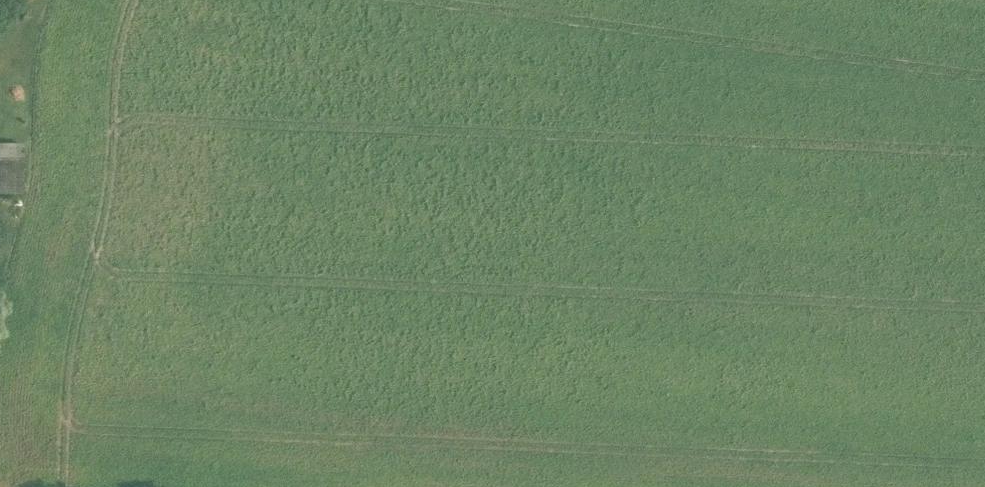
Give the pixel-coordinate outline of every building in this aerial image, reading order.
[(27,195),(27,141),(0,141),(0,195),(27,195)]
